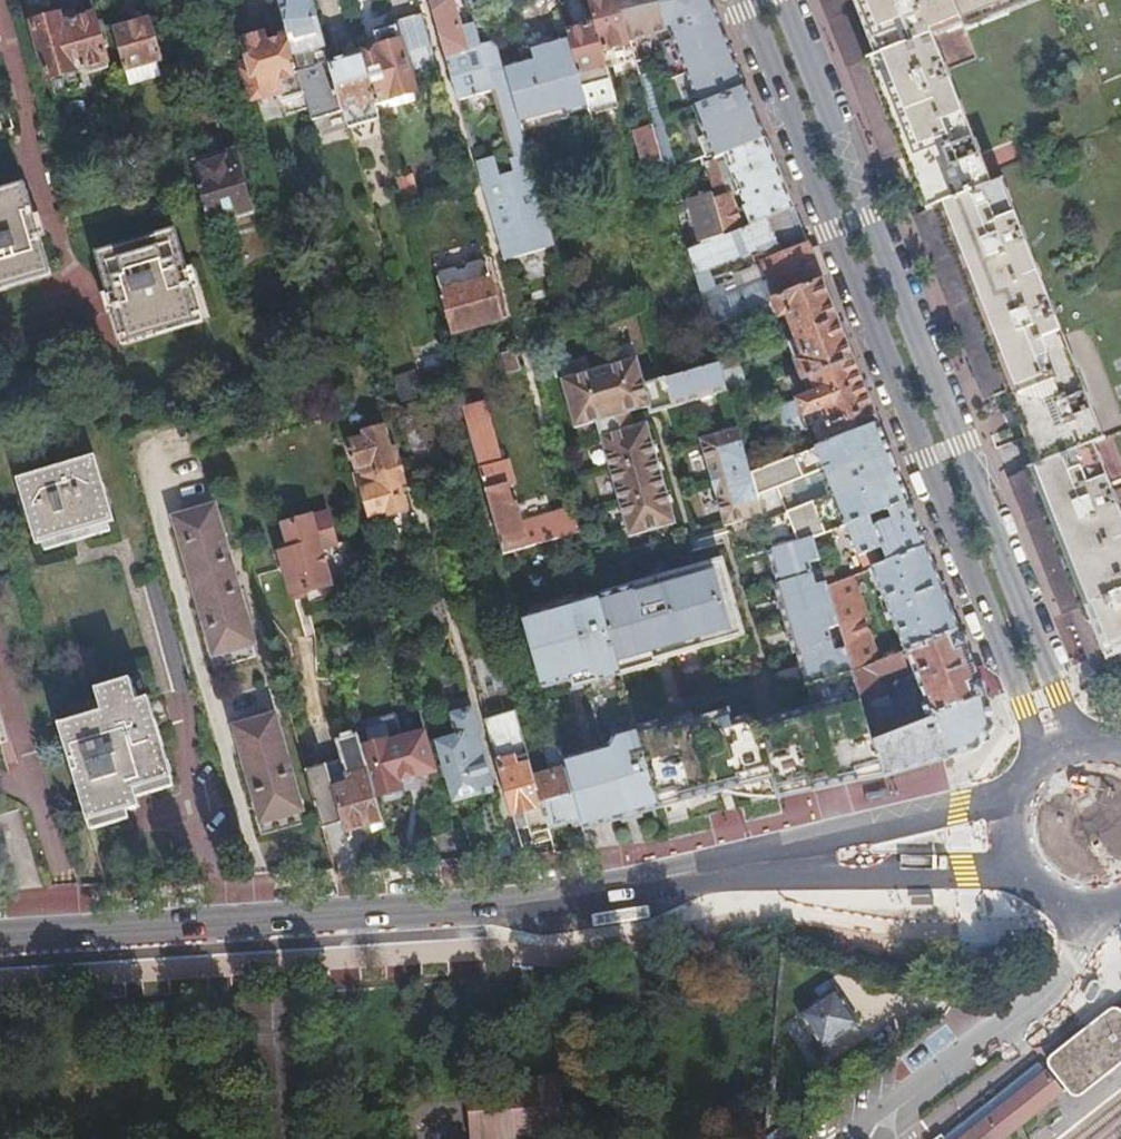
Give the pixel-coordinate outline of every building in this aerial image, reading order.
[(23,10),(41,65),(98,45),(83,0),(79,0),(54,9),(51,1),(23,10)] [(292,48),(309,43),(314,60),(297,65),(308,104),(311,116),(343,106),(330,58),(313,0),(278,0),(292,48)] [(361,48),(376,102),(415,90),(410,71),(438,63),(419,0),(402,0),(386,5),(391,22),(395,37),(376,42),(376,43),(361,48)] [(442,50),(477,39),(470,17),(458,21),(452,0),(428,0),(442,50)] [(593,21),(605,61),(620,57),(615,39),(627,35),(626,32),(617,0),(588,0),(593,21)] [(658,8),(666,13),(677,9),(687,39),(695,36),(712,83),(742,75),(712,0),(655,0),(658,8)] [(848,47),(850,46),(856,60),(869,95),(882,128),(889,145),(893,156),(904,152),(910,168),(924,203),(917,205),(924,224),(932,242),(939,261),(946,279),(953,297),(961,316),(968,334),(975,353),(982,371),(989,389),(1004,384),(1017,416),(1023,431),(1029,447),(1033,458),(1014,465),(1063,591),(1074,619),(1094,669),(1120,658),(1120,524),(1088,439),(1100,434),(997,173),(987,176),(929,29),(1003,0),(830,0),(848,47)] [(1120,10),(1120,0),(1070,0),(1120,127),(1120,20),(1118,11),(1120,10)] [(152,12),(113,23),(124,66),(164,55),(152,12)] [(284,111),(308,104),(297,65),(296,63),(290,65),(277,24),(261,29),(258,19),(238,26),(251,68),(244,70),(251,93),(261,90),(264,98),(273,95),(284,111)] [(564,29),(565,33),(576,69),(588,65),(598,98),(614,94),(605,61),(593,21),(564,29)] [(371,28),(376,42),(395,37),(391,22),(371,28)] [(626,32),(627,35),(639,76),(642,90),(681,79),(663,22),(626,32)] [(502,67),(518,120),(563,107),(564,112),(586,106),(576,69),(565,33),(530,45),(533,57),(502,67)] [(477,39),(442,50),(501,257),(553,243),(518,120),(502,67),(493,35),(477,39)] [(330,58),(343,106),(349,128),(381,118),(376,102),(361,48),(330,58)] [(124,66),(130,87),(170,76),(164,55),(124,66)] [(646,102),(642,90),(639,76),(625,80),(633,107),(646,103),(646,102)] [(672,95),(646,102),(646,103),(662,160),(664,165),(691,157),(672,95)] [(764,131),(752,101),(712,118),(724,148),(764,131)] [(662,160),(646,103),(633,107),(628,108),(643,165),(662,160)] [(764,131),(724,148),(722,148),(743,208),(735,211),(729,194),(712,200),(721,229),(791,201),(764,131)] [(192,155),(198,177),(210,219),(250,208),(231,144),(192,155)] [(716,151),(705,155),(703,156),(709,177),(723,173),(716,151)] [(664,165),(672,196),(685,192),(708,186),(712,185),(709,177),(703,156),(705,155),(704,154),(691,157),(664,165)] [(420,169),(397,176),(405,204),(428,197),(420,169)] [(0,190),(0,285),(49,271),(22,183),(0,190)] [(708,186),(685,192),(698,238),(721,229),(712,200),(708,186)] [(698,238),(685,243),(691,266),(704,261),(755,242),(759,252),(760,252),(757,245),(775,238),(779,249),(806,238),(791,201),(721,229),(698,238)] [(175,228),(96,250),(118,335),(199,314),(175,228)] [(704,261),(691,266),(693,270),(698,289),(700,296),(706,318),(772,292),(820,273),(809,245),(806,238),(779,249),(775,238),(757,245),(760,252),(759,252),(762,259),(767,272),(738,283),(735,276),(733,277),(721,282),(719,277),(711,280),(708,271),(704,261)] [(486,256),(440,270),(457,328),(503,315),(486,256)] [(767,272),(762,259),(731,271),(733,277),(735,276),(738,283),(767,272)] [(820,273),(772,292),(778,309),(787,306),(796,330),(791,331),(787,332),(802,370),(810,367),(851,351),(849,347),(820,273)] [(711,337),(717,357),(722,375),(749,366),(738,329),(711,337)] [(445,347),(414,355),(418,370),(449,361),(445,347)] [(626,533),(672,519),(644,421),(625,426),(621,410),(646,403),(648,410),(726,388),(722,375),(717,357),(689,364),(689,366),(662,373),(639,380),(631,351),(551,374),(565,421),(592,413),(598,435),(626,533)] [(816,383),(776,399),(783,417),(824,402),(833,429),(875,413),(874,409),(851,351),(810,367),(816,383)] [(426,396),(393,405),(415,483),(448,474),(426,396)] [(811,529),(845,517),(908,496),(875,413),(833,429),(746,461),(759,509),(769,543),(811,529)] [(362,467),(350,470),(352,475),(397,462),(394,454),(388,455),(377,420),(360,425),(362,432),(348,436),(356,464),(361,462),(362,467)] [(489,420),(467,426),(502,550),(531,541),(528,531),(533,529),(524,499),(515,501),(506,472),(502,473),(499,461),(501,461),(489,420)] [(723,520),(759,509),(746,461),(736,425),(698,435),(723,520)] [(89,447),(10,470),(30,535),(109,512),(89,447)] [(397,462),(352,475),(354,482),(365,479),(366,484),(361,486),(368,510),(382,506),(383,512),(403,506),(394,476),(401,474),(397,462)] [(899,499),(845,517),(858,554),(879,546),(883,558),(926,542),(924,536),(908,496),(899,499)] [(218,501),(182,511),(218,646),(254,636),(218,501)] [(554,534),(570,529),(563,503),(545,508),(554,534)] [(294,516),(319,605),(335,600),(332,588),(340,586),(335,570),(354,565),(346,536),(335,539),(326,508),(310,513),(310,511),(294,516)] [(306,609),(319,605),(294,516),(281,520),(288,546),(278,549),(290,593),(292,593),(294,600),(303,597),(306,609)] [(850,749),(874,743),(870,731),(850,661),(826,579),(820,560),(814,540),(811,529),(769,543),(766,544),(774,576),(772,578),(791,644),(793,644),(811,700),(787,707),(808,782),(856,771),(850,749)] [(955,615),(926,542),(883,558),(876,561),(906,640),(912,638),(957,621),(955,615)] [(598,594),(620,669),(653,659),(652,655),(667,651),(741,628),(720,555),(598,593),(598,594)] [(852,569),(826,579),(850,661),(879,650),(882,649),(852,569)] [(562,764),(577,818),(579,825),(658,802),(598,594),(598,593),(520,616),(540,685),(580,674),(600,747),(560,759),(562,764)] [(404,605),(392,608),(396,623),(408,619),(404,605)] [(971,654),(957,621),(912,638),(920,659),(932,689),(938,705),(984,687),(971,654)] [(882,649),(879,650),(887,672),(920,659),(912,638),(906,640),(882,649)] [(879,650),(850,661),(870,731),(903,718),(897,702),(887,672),(879,650)] [(99,701),(52,715),(59,739),(55,740),(78,816),(82,814),(134,799),(132,793),(129,783),(169,771),(144,689),(134,692),(127,669),(92,679),(95,689),(99,701)] [(990,715),(984,687),(938,705),(933,707),(948,747),(975,741),(990,715)] [(95,689),(48,702),(52,715),(99,701),(95,689)] [(897,702),(903,718),(933,707),(938,705),(932,689),(897,702)] [(471,775),(486,771),(464,694),(447,699),(456,732),(437,737),(451,789),(473,782),(471,775)] [(635,724),(658,802),(717,784),(748,775),(750,784),(774,777),(756,717),(743,710),(728,715),(725,704),(654,726),(652,718),(635,724)] [(482,716),(515,834),(528,830),(530,838),(549,834),(547,826),(532,773),(513,707),(482,716)] [(787,707),(756,717),(774,777),(777,789),(808,782),(787,707)] [(903,718),(870,731),(881,766),(951,754),(948,747),(933,707),(903,718)] [(273,711),(238,721),(263,814),(298,804),(273,711)] [(948,747),(951,754),(975,751),(991,724),(990,715),(975,741),(948,747)] [(432,760),(421,718),(391,727),(382,730),(394,771),(402,769),(432,760)] [(382,730),(357,737),(372,790),(377,793),(383,791),(395,787),(397,784),(394,771),(382,730)] [(317,815),(319,822),(341,816),(344,825),(379,815),(372,790),(357,737),(356,734),(336,739),(340,754),(304,764),(317,815)] [(874,743),(850,749),(856,771),(881,766),(874,743)] [(532,773),(547,826),(577,818),(562,764),(532,773)] [(129,783),(132,793),(171,781),(169,771),(129,783)] [(489,782),(486,771),(471,775),(473,782),(474,787),(489,782)] [(748,775),(717,784),(718,785),(719,785),(721,785),(724,786),(725,786),(726,787),(728,787),(729,787),(731,787),(732,788),(734,788),(736,788),(737,788),(739,789),(740,789),(742,789),(744,789),(746,789),(748,790),(750,790),(752,790),(755,790),(757,790),(760,790),(764,790),(766,790),(769,790),(772,790),(774,790),(777,789),(774,777),(750,784),(748,775)] [(491,854),(509,852),(493,797),(475,802),(491,854)] [(828,984),(791,1008),(818,1049),(855,1024),(828,984)] [(1053,1053),(1050,1057),(1049,1061),(1049,1066),(1068,1089),(1071,1093),(1073,1096),(1078,1096),(1085,1092),(1120,1065),(1120,1012),(1117,1009),(1113,1008),(1053,1053)] [(1040,1060),(992,1098),(946,1134),(950,1138),(1004,1138),(1052,1101),(1065,1091),(1040,1060)] [(470,1090),(473,1138),(560,1138),(557,1083),(470,1090)]
